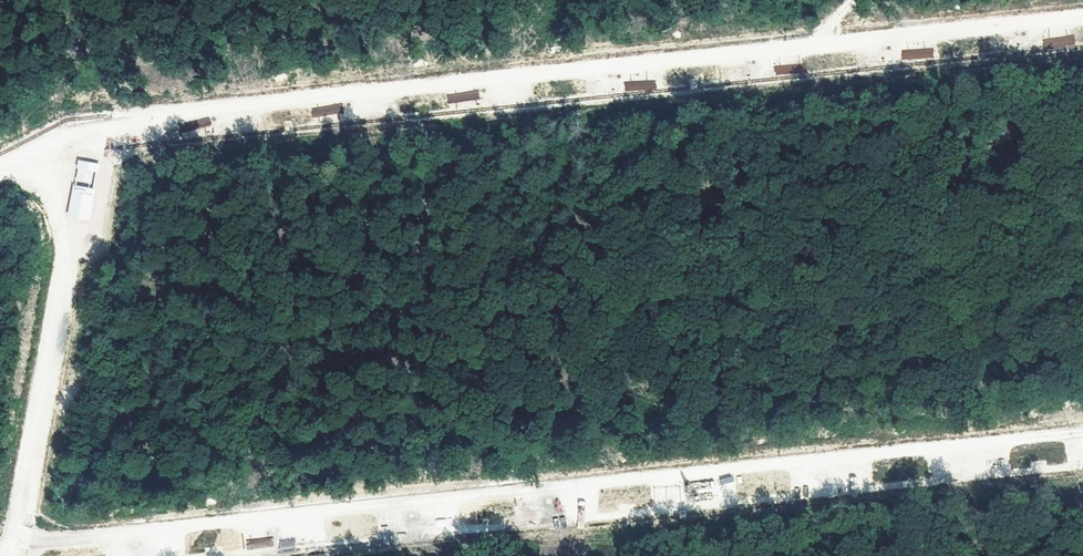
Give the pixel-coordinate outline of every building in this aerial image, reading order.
[(932,48),(901,49),(901,60),(933,59),(932,48)] [(801,63),(775,66),(775,75),(802,73),(801,63)] [(341,114),(341,105),(312,107),(312,117),(341,114)] [(79,162),(68,217),(91,221),(102,166),(79,162)] [(721,485),(734,481),(732,475),(719,479),(721,485)] [(564,517),(553,518),(554,528),(565,526),(564,517)]
